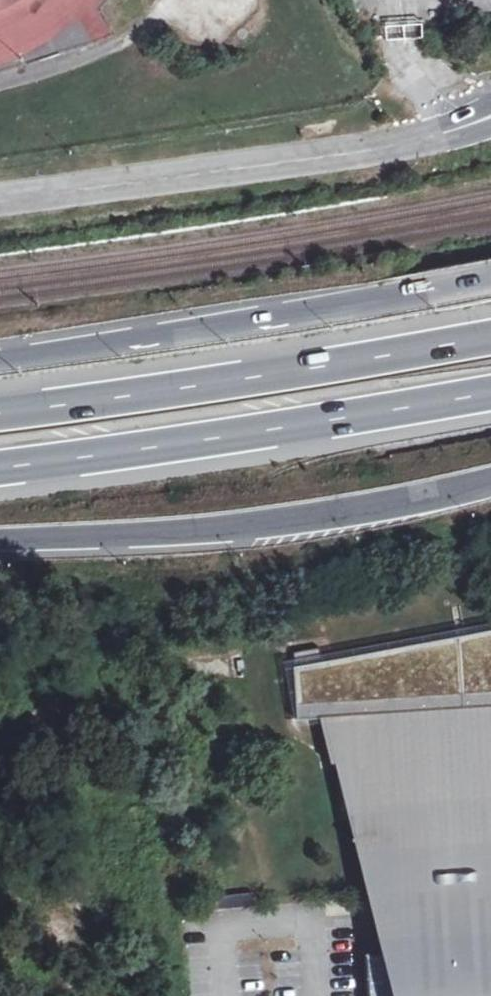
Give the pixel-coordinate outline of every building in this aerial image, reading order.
[(368,995),(490,995),(490,632),(326,663),(323,648),(297,653),(301,721),(324,719),(335,765),(355,764),(358,809),(368,808),(370,853),(380,853),(383,898),(393,897),(396,954),(382,955),(366,956),(368,995)] [(335,765),(382,955),(396,954),(393,897),(383,898),(380,853),(370,853),(368,808),(358,809),(355,764),(335,765)]
